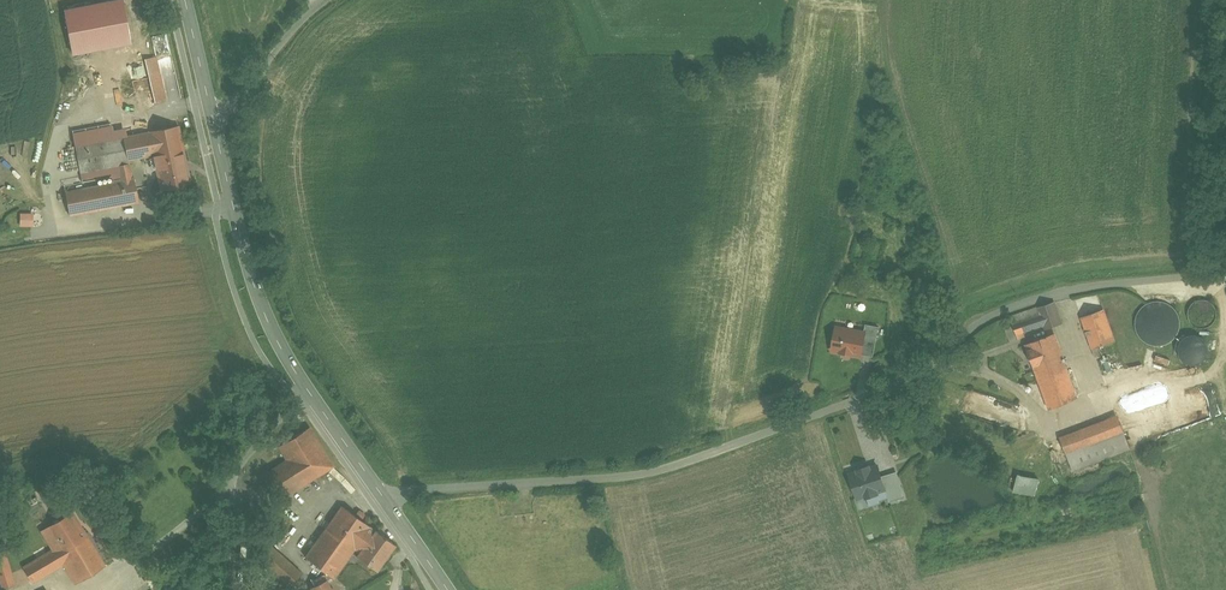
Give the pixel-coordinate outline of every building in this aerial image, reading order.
[(67,9),(75,54),(129,44),(121,0),(114,0),(67,9)] [(159,56),(146,59),(156,103),(169,99),(159,56)] [(135,92),(119,95),(123,113),(139,110),(135,92)] [(178,126),(75,146),(81,172),(118,165),(121,181),(133,179),(129,160),(151,156),(149,150),(182,143),(178,126)] [(182,143),(149,150),(151,156),(154,170),(157,169),(162,190),(190,184),(182,143)] [(121,181),(65,192),(70,215),(138,202),(133,179),(121,181)] [(33,214),(22,213),(21,226),(33,226),(33,214)] [(1202,299),(1198,299),(1196,300),(1194,301),(1193,302),(1192,303),(1190,306),(1189,308),(1188,310),(1188,312),(1188,314),(1188,316),(1188,317),(1189,319),(1190,321),(1192,323),(1193,324),(1194,325),(1196,326),(1197,327),(1199,327),(1203,328),(1206,327),(1208,327),(1210,326),(1211,325),(1213,324),(1214,322),(1215,321),(1216,318),(1216,317),(1217,315),(1217,313),(1217,310),(1216,308),(1215,305),(1213,303),(1212,302),(1210,301),(1208,300),(1205,299),(1202,299)] [(1162,343),(1173,337),(1179,326),(1178,314),(1170,304),(1158,300),(1146,303),(1137,312),(1135,324),(1140,336),(1150,343),(1162,343)] [(1054,301),(1010,316),(1016,333),(1045,324),(1046,329),(1062,323),(1054,301)] [(1103,309),(1082,317),(1093,348),(1114,341),(1103,309)] [(879,326),(866,324),(864,332),(865,332),(864,336),(877,338),(879,326)] [(864,332),(837,327),(832,350),(841,351),(841,352),(852,354),(853,353),(861,355),(864,336),(865,332),(864,332)] [(1054,333),(1025,344),(1036,374),(1065,363),(1054,333)] [(1197,362),(1204,358),(1208,351),(1207,343),(1202,336),(1194,334),(1186,336),(1181,342),(1179,350),(1182,357),(1189,362),(1197,362)] [(1065,363),(1036,374),(1046,400),(1074,389),(1065,363)] [(1223,414),(1213,385),(1184,394),(1193,423),(1223,414)] [(969,389),(964,410),(977,413),(982,392),(969,389)] [(1074,389),(1046,400),(1050,409),(1077,397),(1074,389)] [(1120,421),(1062,443),(1073,469),(1130,448),(1124,433),(1125,433),(1120,421)] [(309,427),(279,446),(287,460),(266,474),(281,498),(333,466),(309,427)] [(869,466),(858,469),(859,472),(850,474),(858,497),(866,494),(867,497),(878,493),(877,491),(886,488),(882,476),(878,465),(870,468),(869,466)] [(890,501),(905,496),(897,472),(882,476),(886,488),(890,501)] [(1016,490),(1038,494),(1042,477),(1019,473),(1016,490)] [(342,505),(305,556),(334,577),(348,557),(355,562),(359,557),(377,569),(376,570),(377,570),(395,544),(342,505)] [(37,558),(23,566),(32,582),(64,564),(75,583),(104,566),(88,540),(72,513),(42,530),(50,545),(51,544),(54,548),(47,552),(37,558)] [(301,572),(269,544),(256,559),(288,587),(301,572)] [(44,546),(33,552),(37,558),(47,552),(44,546)] [(4,551),(0,552),(0,580),(2,587),(14,584),(4,551)] [(311,587),(313,589),(332,589),(326,579),(311,587)]
